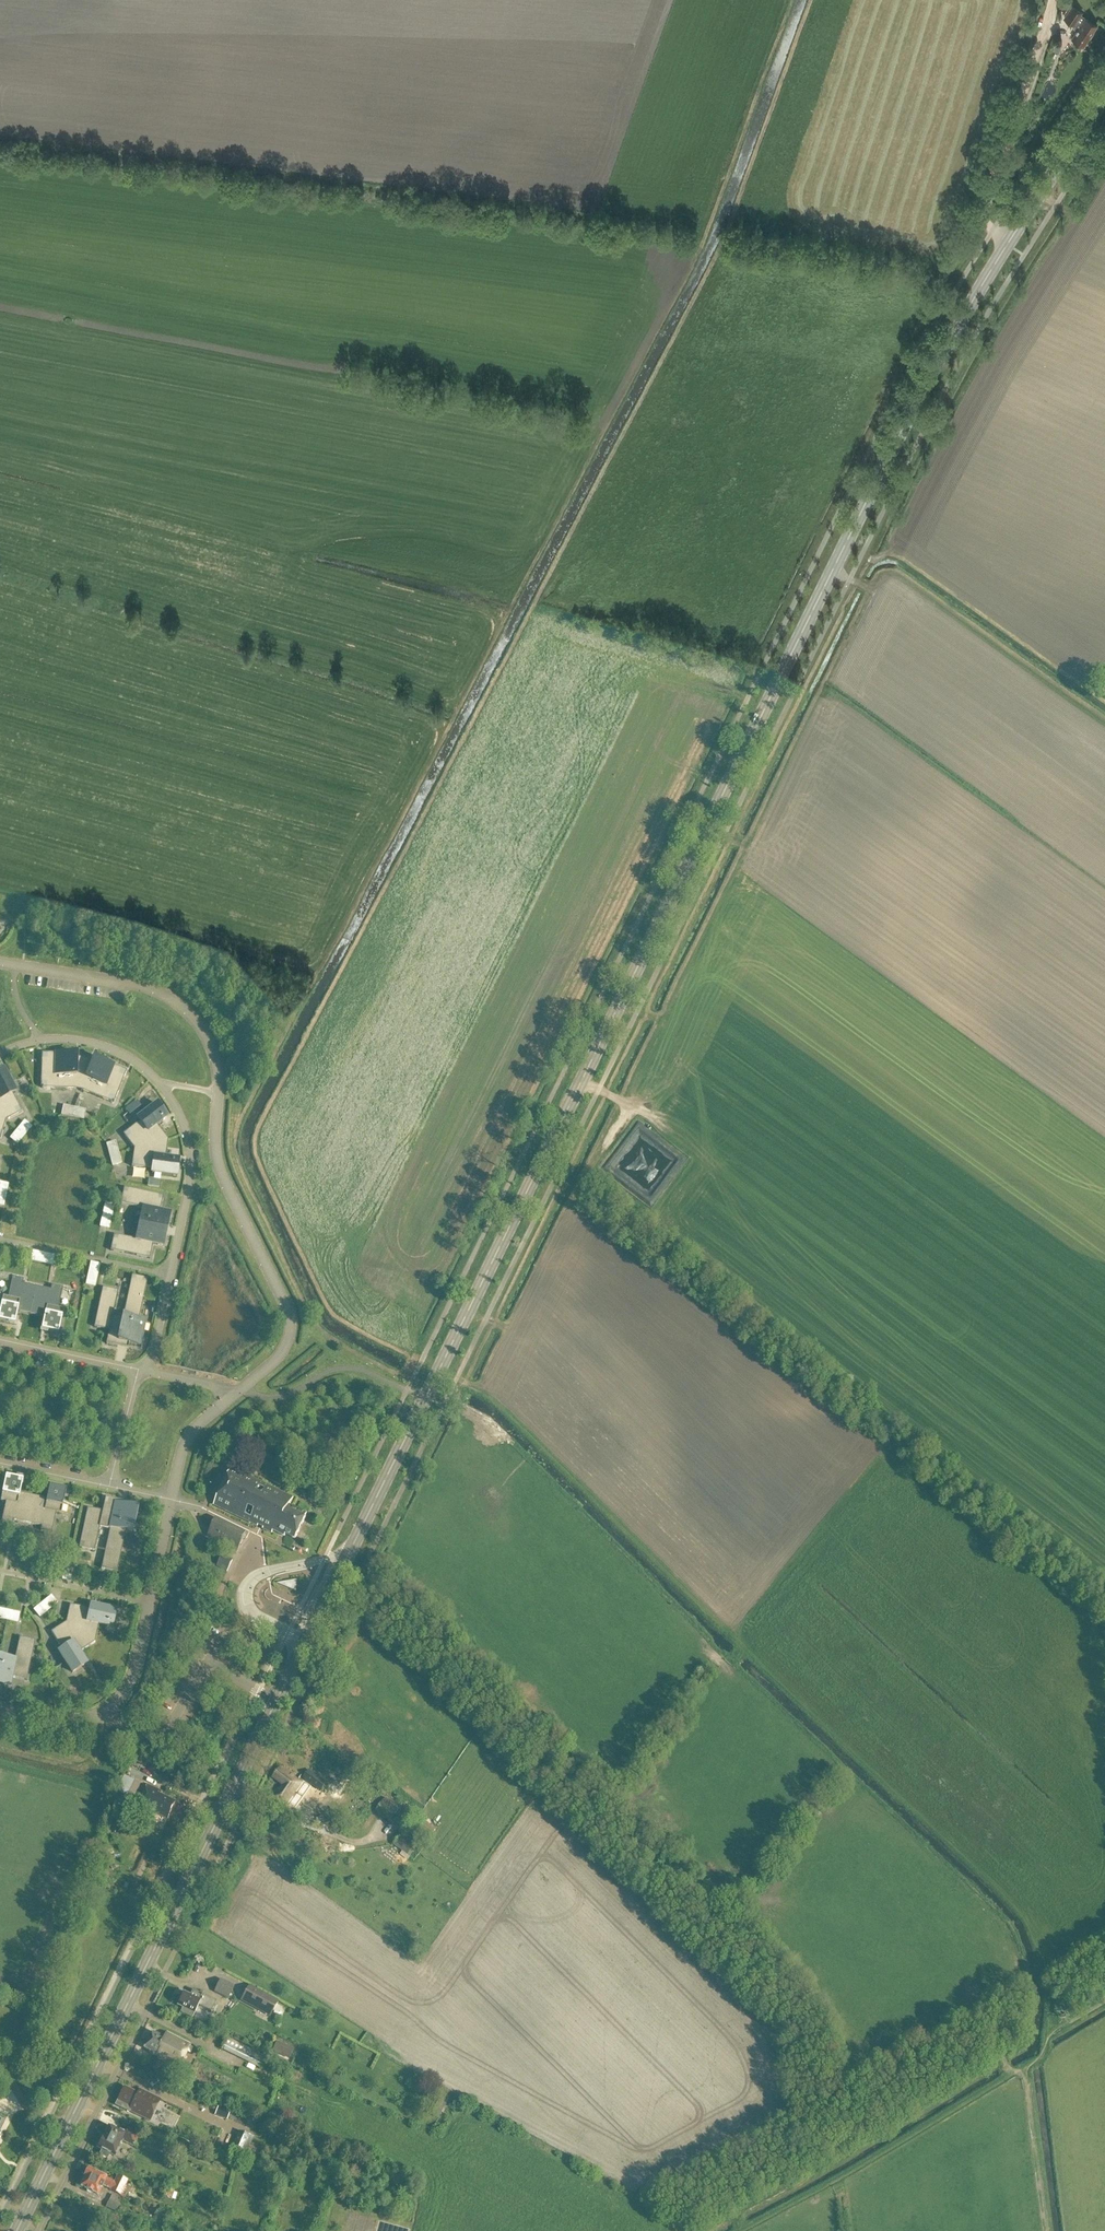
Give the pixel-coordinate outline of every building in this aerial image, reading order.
[(1063,8),(1062,10),(1066,13),(1071,5),(1067,2),(1063,8)] [(1084,45),(1097,24),(1080,14),(1081,12),(1071,5),(1066,13),(1064,16),(1074,23),(1076,20),(1081,22),(1071,37),(1084,45)] [(75,1089),(78,1090),(84,1060),(76,1059),(76,1056),(42,1055),(41,1087),(42,1087),(42,1088),(75,1089)] [(93,1062),(84,1060),(78,1090),(79,1090),(81,1091),(111,1103),(112,1102),(113,1102),(124,1074),(126,1072),(94,1059),(93,1062)] [(5,1121),(21,1113),(12,1094),(15,1092),(4,1071),(0,1073),(0,1117),(5,1121)] [(134,1150),(167,1141),(156,1126),(167,1118),(156,1104),(137,1119),(139,1123),(123,1135),(134,1150)] [(62,1115),(72,1118),(74,1109),(64,1107),(62,1115)] [(74,1109),(72,1118),(83,1120),(84,1112),(74,1109)] [(24,1122),(17,1130),(24,1137),(32,1128),(24,1122)] [(17,1146),(24,1137),(17,1130),(9,1139),(17,1146)] [(165,1159),(167,1141),(134,1150),(131,1168),(152,1170),(152,1174),(176,1178),(178,1161),(165,1159)] [(109,1156),(118,1153),(115,1142),(106,1145),(109,1156)] [(118,1153),(109,1156),(112,1167),(121,1165),(118,1153)] [(6,1196),(8,1185),(0,1183),(0,1195),(6,1196)] [(143,1210),(140,1225),(164,1230),(167,1214),(159,1212),(162,1197),(123,1189),(119,1205),(143,1210)] [(104,1206),(101,1217),(110,1219),(112,1208),(104,1206)] [(110,1219),(101,1217),(99,1228),(108,1229),(110,1219)] [(164,1230),(140,1225),(137,1241),(113,1236),(110,1252),(149,1260),(152,1245),(161,1247),(164,1230)] [(42,1265),(44,1256),(33,1254),(31,1262),(42,1265)] [(54,1258),(44,1256),(42,1265),(53,1267),(54,1258)] [(90,1264),(88,1275),(96,1277),(98,1266),(90,1264)] [(96,1277),(88,1275),(85,1286),(94,1288),(96,1277)] [(128,1344),(138,1346),(144,1322),(138,1321),(147,1280),(131,1276),(122,1317),(122,1318),(116,1347),(127,1349),(128,1344)] [(36,1288),(22,1285),(23,1281),(12,1279),(8,1299),(3,1298),(0,1313),(0,1323),(15,1326),(17,1313),(31,1316),(36,1288)] [(50,1291),(36,1288),(31,1316),(44,1318),(42,1331),(59,1335),(63,1311),(58,1310),(62,1289),(51,1287),(50,1291)] [(108,1331),(105,1344),(116,1347),(122,1318),(122,1317),(112,1315),(117,1292),(102,1288),(93,1327),(108,1331)] [(314,1456),(316,1451),(307,1447),(305,1452),(314,1456)] [(293,1499),(232,1469),(214,1506),(258,1527),(259,1524),(265,1526),(263,1530),(272,1534),(273,1532),(284,1537),(285,1535),(295,1540),(307,1516),(289,1507),(293,1499)] [(29,1524),(34,1496),(21,1494),(23,1481),(6,1477),(1,1502),(7,1503),(2,1523),(14,1526),(14,1521),(29,1524)] [(48,1499),(34,1496),(29,1524),(43,1527),(42,1531),(53,1533),(57,1513),(62,1514),(67,1490),(50,1486),(48,1499)] [(117,1500),(106,1497),(103,1511),(88,1508),(80,1547),(96,1551),(101,1527),(111,1529),(117,1500)] [(138,1508),(127,1505),(128,1502),(117,1500),(111,1529),(103,1569),(118,1572),(127,1530),(133,1532),(138,1508)] [(208,1537),(238,1551),(245,1535),(216,1521),(208,1537)] [(68,1559),(66,1569),(74,1571),(76,1560),(68,1559)] [(74,1571),(66,1569),(63,1580),(72,1582),(74,1571)] [(285,1589),(298,1588),(298,1580),(285,1582),(285,1589)] [(43,1604),(49,1611),(57,1604),(52,1597),(43,1604)] [(40,1618),(49,1611),(43,1604),(35,1611),(40,1618)] [(67,1623),(96,1643),(99,1625),(112,1628),(116,1611),(92,1606),(91,1610),(70,1605),(67,1623)] [(8,1611),(0,1610),(0,1620),(6,1621),(8,1611)] [(19,1613),(8,1611),(6,1621),(17,1624),(19,1613)] [(80,1653),(96,1643),(67,1623),(51,1633),(63,1651),(60,1653),(73,1674),(88,1664),(80,1653)] [(0,1659),(0,1685),(11,1687),(12,1678),(28,1682),(36,1642),(20,1639),(15,1662),(0,1659)] [(151,1758),(130,1748),(126,1757),(147,1767),(151,1758)] [(284,1807),(301,1784),(292,1777),(292,1775),(281,1767),(273,1778),(285,1786),(280,1791),(277,1789),(271,1798),(284,1807)] [(308,1771),(303,1779),(321,1792),(327,1784),(308,1771)] [(117,1792),(113,1799),(129,1807),(141,1784),(122,1774),(120,1779),(122,1779),(116,1792),(117,1792)] [(177,1802),(165,1796),(166,1793),(149,1785),(140,1804),(169,1818),(177,1802)] [(663,1824),(670,1818),(659,1807),(652,1813),(663,1824)] [(439,1828),(445,1822),(434,1813),(428,1818),(439,1828)] [(436,1831),(424,1821),(418,1829),(429,1838),(436,1831)] [(414,1845),(400,1835),(393,1844),(402,1851),(400,1855),(407,1860),(413,1852),(410,1850),(414,1845)] [(227,2000),(234,1986),(220,1979),(213,1993),(227,2000)] [(240,2001),(269,2017),(278,2002),(249,1985),(240,2001)] [(189,1996),(183,1992),(177,2005),(182,2007),(179,2013),(192,2019),(197,2006),(211,2013),(216,2002),(201,1995),(192,1990),(189,1996)] [(158,2058),(180,2068),(191,2045),(166,2032),(163,2038),(152,2032),(144,2048),(150,2052),(149,2054),(158,2058)] [(226,2038),(221,2050),(259,2069),(265,2057),(226,2038)] [(276,2042),(272,2052),(288,2059),(293,2049),(276,2042)] [(151,2120),(161,2099),(146,2092),(144,2096),(126,2087),(117,2105),(131,2112),(132,2110),(151,2120)] [(217,2107),(214,2116),(226,2120),(230,2111),(217,2107)] [(133,2146),(138,2135),(127,2130),(124,2135),(108,2128),(103,2138),(98,2140),(97,2143),(97,2147),(103,2150),(100,2156),(107,2159),(110,2153),(116,2155),(123,2141),(133,2146)] [(239,2133),(231,2153),(243,2158),(252,2138),(239,2133)] [(176,2138),(171,2150),(170,2154),(181,2158),(183,2151),(186,2152),(189,2143),(176,2138)] [(116,2176),(113,2182),(108,2180),(107,2177),(88,2169),(87,2170),(84,2171),(82,2174),(84,2176),(80,2187),(99,2196),(103,2186),(110,2189),(109,2191),(120,2196),(127,2181),(116,2176)] [(168,2187),(164,2196),(171,2199),(175,2190),(168,2187)] [(121,2200),(112,2195),(105,2208),(115,2213),(121,2200)] [(117,2224),(120,2218),(104,2211),(101,2216),(117,2224)]
